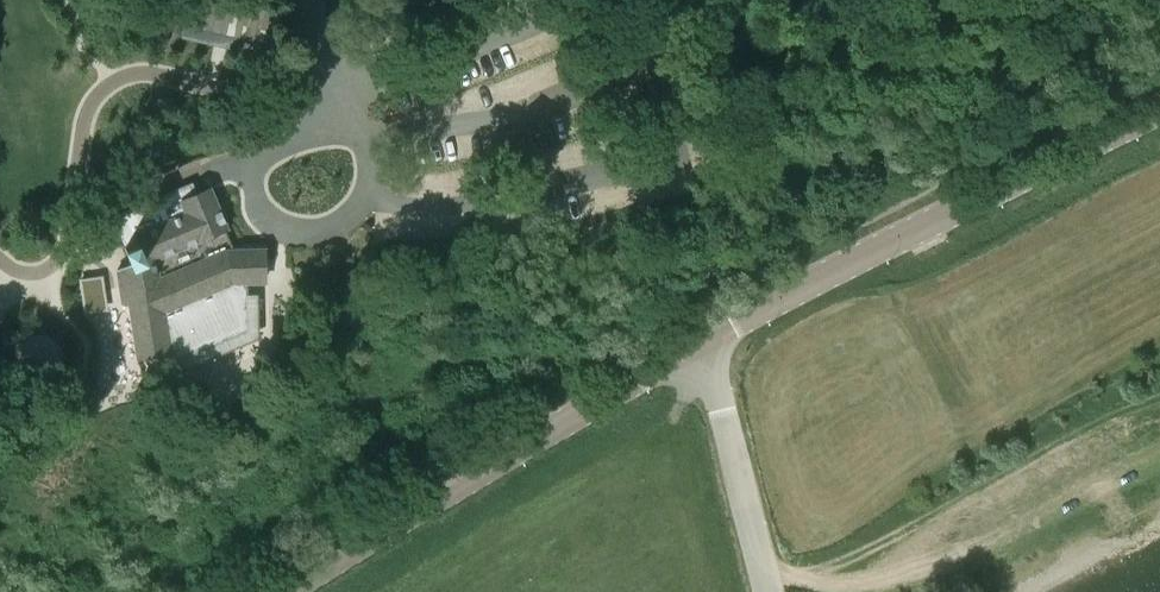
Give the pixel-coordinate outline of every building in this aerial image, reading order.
[(252,0),(191,0),(183,36),(270,55),(276,31),(261,28),(265,10),(251,7),(252,0)] [(116,175),(102,181),(109,197),(122,191),(116,175)] [(136,241),(124,246),(131,263),(117,269),(122,302),(128,301),(137,358),(170,353),(181,359),(248,331),(247,282),(254,282),(254,264),(260,264),(260,248),(233,219),(225,223),(210,187),(128,222),(136,241)] [(101,277),(81,280),(84,305),(105,302),(101,277)]
